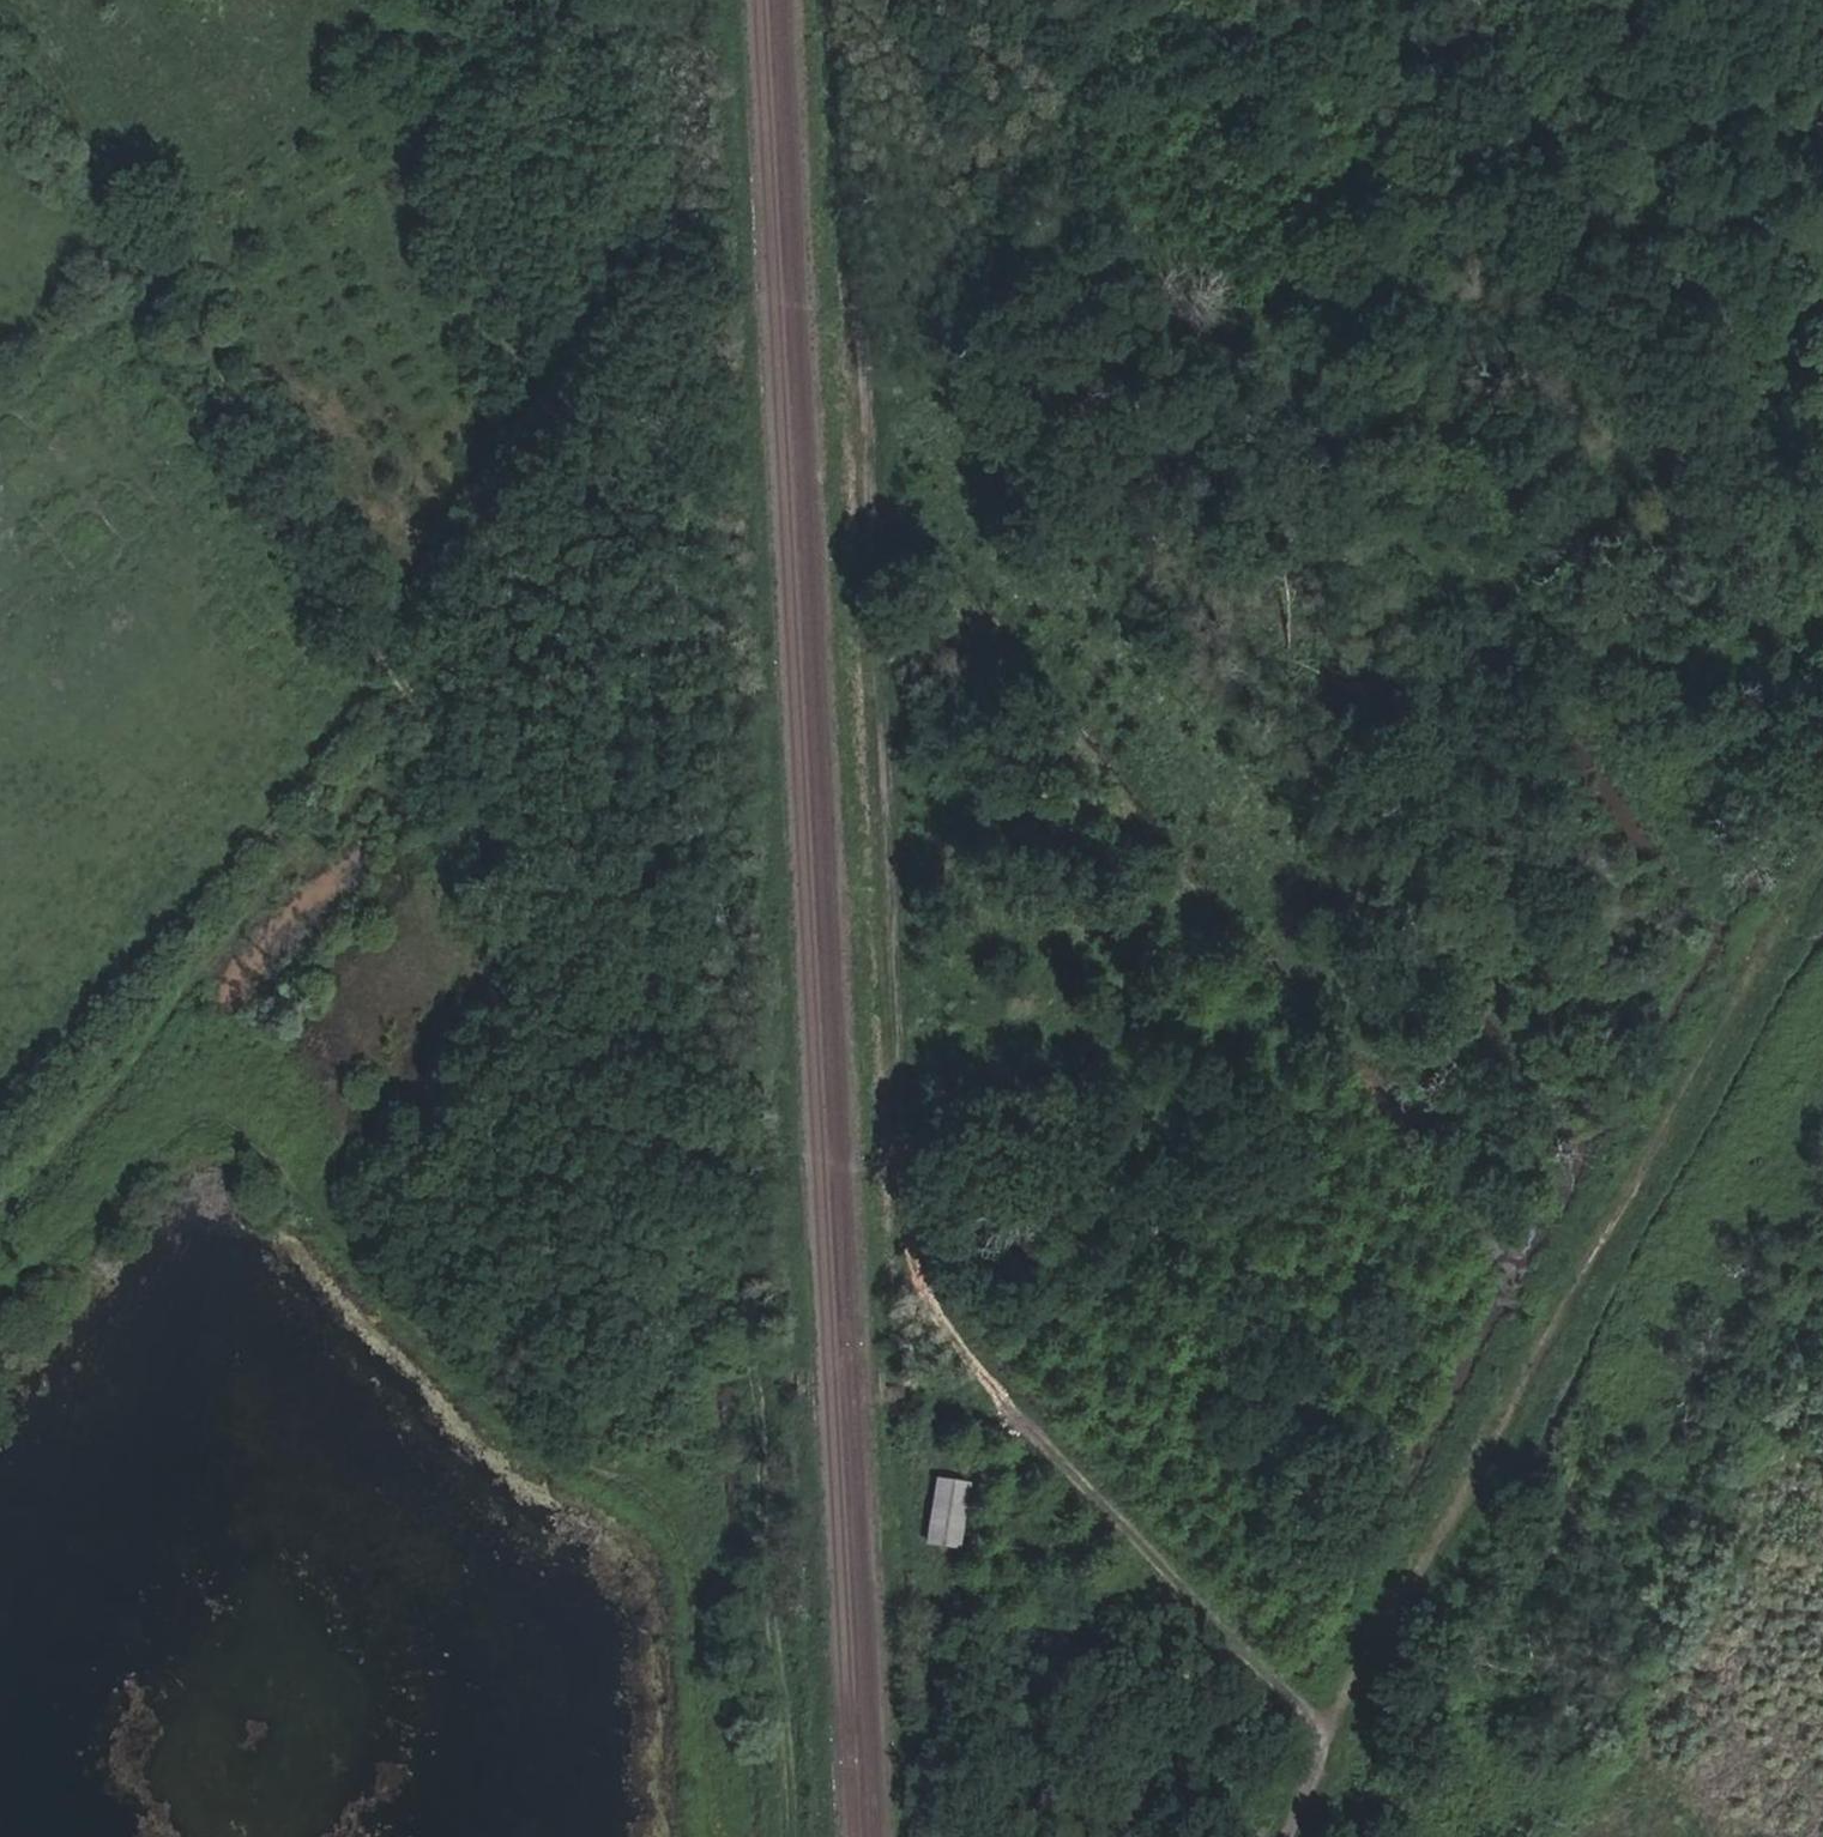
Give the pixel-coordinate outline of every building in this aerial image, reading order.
[(928,1543),(963,1547),(970,1479),(935,1476),(928,1543)]
